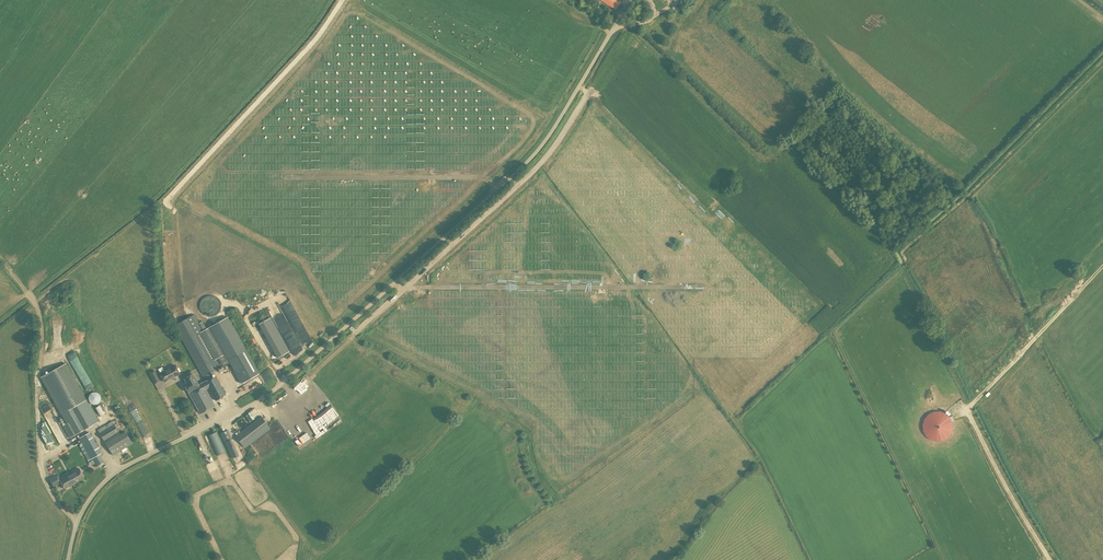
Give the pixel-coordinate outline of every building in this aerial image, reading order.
[(616,10),(622,0),(621,0),(600,0),(616,10)] [(210,307),(210,311),(220,311),(219,296),(207,296),(207,307),(210,307)] [(175,325),(205,381),(209,388),(216,401),(226,395),(223,391),(227,389),(221,377),(217,380),(215,376),(210,379),(208,375),(224,366),(219,358),(223,355),(226,360),(228,360),(241,384),(259,374),(246,349),(228,317),(204,330),(195,314),(175,325)] [(291,350),(272,316),(261,322),(280,356),(291,350)] [(76,353),(69,356),(77,374),(85,371),(76,353)] [(99,422),(84,395),(66,363),(40,378),(58,409),(66,423),(62,426),(70,438),(78,433),(99,422)] [(179,374),(175,365),(160,373),(164,382),(179,374)] [(149,373),(155,384),(160,381),(155,370),(149,373)] [(209,388),(205,381),(198,385),(192,374),(184,379),(186,383),(184,384),(199,411),(213,404),(206,389),(209,388)] [(90,394),(89,396),(89,398),(89,401),(91,403),(93,404),(97,404),(99,403),(101,400),(101,398),(100,395),(99,393),(95,392),(92,393),(90,394)] [(955,420),(953,416),(952,415),(948,417),(944,414),(939,412),(933,412),(928,415),(925,419),(923,424),(923,430),(926,435),(929,437),(930,438),(935,440),(941,440),(946,437),(950,433),(951,428),(951,422),(955,420)] [(243,446),(269,427),(261,416),(235,436),(243,446)] [(97,430),(104,441),(119,432),(112,421),(97,430)] [(220,433),(232,459),(239,456),(227,430),(220,433)] [(113,455),(132,443),(125,431),(105,443),(113,455)] [(82,445),(80,446),(88,461),(93,458),(98,466),(103,463),(99,455),(102,453),(89,432),(78,438),(82,445)] [(208,436),(217,456),(225,452),(216,432),(208,436)] [(973,447),(968,449),(974,462),(978,460),(973,447)] [(84,478),(79,468),(71,473),(72,475),(67,478),(71,485),(84,478)] [(72,475),(71,473),(59,480),(56,476),(50,479),(54,486),(61,482),(65,489),(71,485),(67,478),(72,475)]
